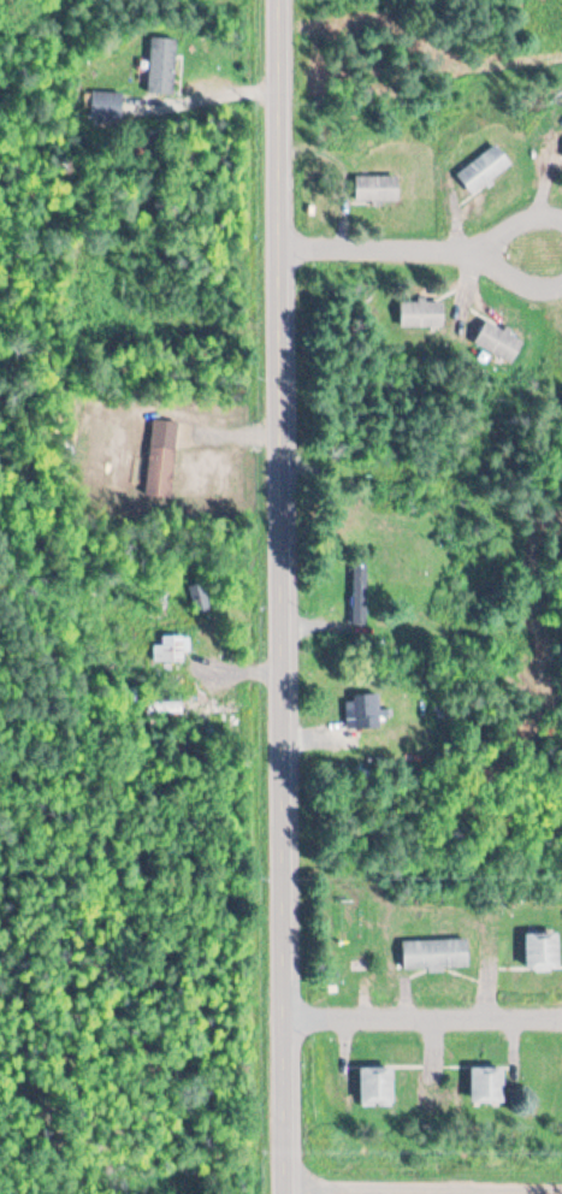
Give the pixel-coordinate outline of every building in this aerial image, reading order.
[(177,40),(150,39),(149,94),(176,95),(177,40)] [(122,93),(91,93),(91,115),(122,115),(122,93)] [(514,166),(498,145),(457,176),(474,197),(514,166)] [(400,176),(357,176),(357,203),(400,203),(400,176)] [(403,327),(445,327),(445,300),(403,300),(403,327)] [(526,341),(489,319),(476,342),(513,364),(526,341)] [(353,627),(368,627),(368,574),(353,574),(353,627)] [(190,587),(195,614),(213,611),(208,584),(190,587)] [(154,646),(154,663),(189,663),(189,637),(163,637),(163,646),(154,646)] [(351,729),(381,729),(381,696),(351,696),(351,729)] [(561,970),(561,933),(526,933),(526,970),(561,970)] [(470,940),(404,941),(405,970),(470,969),(470,940)] [(362,1066),(362,1105),(395,1105),(395,1066),(362,1066)] [(506,1102),(506,1066),(472,1066),(471,1102),(506,1102)]
